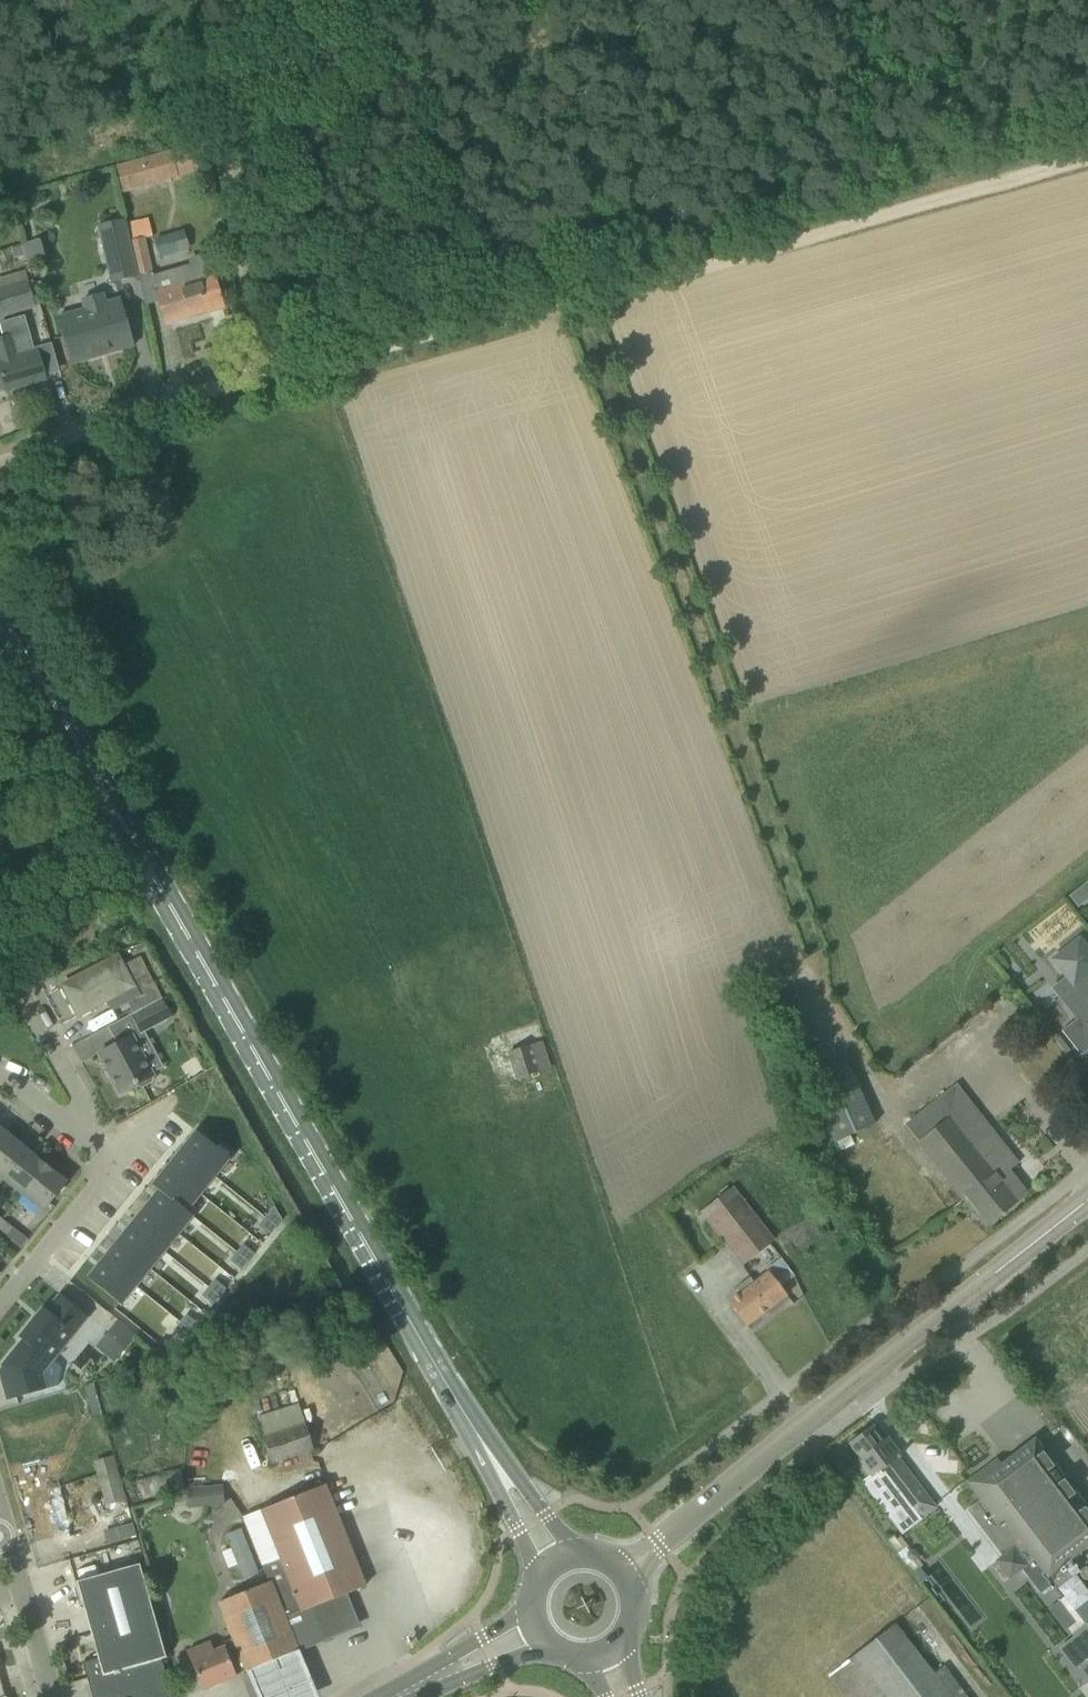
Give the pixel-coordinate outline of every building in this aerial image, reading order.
[(117,168),(124,194),(179,179),(171,153),(117,168)] [(98,226),(111,283),(137,277),(124,220),(98,226)] [(221,305),(228,303),(221,278),(214,280),(208,261),(154,277),(146,241),(153,238),(151,228),(128,233),(139,278),(145,304),(159,300),(166,325),(222,308),(221,305)] [(22,247),(12,250),(14,259),(25,256),(22,247)] [(42,249),(25,254),(28,264),(45,259),(42,249)] [(2,320),(37,310),(36,306),(39,305),(33,283),(30,284),(26,273),(0,280),(0,313),(2,320)] [(104,355),(133,347),(119,299),(105,303),(103,295),(81,301),(84,310),(57,317),(61,330),(60,331),(62,337),(63,337),(65,342),(70,340),(77,363),(93,358),(92,355),(103,352),(104,355)] [(6,390),(6,392),(45,380),(39,359),(36,351),(35,351),(25,316),(4,322),(9,338),(0,340),(0,392),(6,390)] [(1069,896),(1077,907),(1087,899),(1087,883),(1087,882),(1069,896)] [(1053,960),(1067,977),(1079,992),(1064,1004),(1076,1019),(1061,1031),(1080,1055),(1081,1056),(1085,1053),(1087,1050),(1087,950),(1079,939),(1053,960)] [(118,953),(59,985),(77,1020),(107,1004),(108,1006),(117,1009),(129,1003),(126,997),(138,991),(136,988),(118,953)] [(52,975),(40,981),(43,988),(55,981),(52,975)] [(138,991),(126,997),(129,1003),(134,1013),(161,998),(153,983),(138,991)] [(1003,996),(997,1000),(1003,1008),(1009,1004),(1003,996)] [(134,1013),(130,1015),(141,1034),(172,1018),(161,998),(134,1013)] [(98,1055),(119,1094),(138,1084),(139,1086),(142,1087),(150,1082),(151,1079),(150,1077),(153,1076),(132,1036),(98,1055)] [(543,1041),(505,1049),(511,1077),(549,1069),(543,1041)] [(833,1065),(805,1077),(835,1143),(873,1125),(843,1060),(833,1065)] [(954,1085),(904,1125),(971,1209),(985,1226),(1017,1201),(999,1179),(1017,1164),(1004,1147),(954,1085)] [(197,1132),(182,1151),(213,1176),(228,1158),(197,1132)] [(3,1179),(26,1151),(6,1134),(0,1142),(0,1176),(3,1179)] [(3,1179),(23,1195),(46,1167),(26,1151),(3,1179)] [(182,1151),(168,1168),(198,1193),(213,1176),(182,1151)] [(46,1167),(23,1195),(43,1211),(66,1183),(46,1167)] [(168,1168),(153,1186),(159,1192),(160,1191),(184,1211),(185,1210),(198,1193),(168,1168)] [(699,1213),(741,1267),(774,1242),(733,1187),(699,1213)] [(159,1192),(145,1208),(176,1233),(192,1215),(185,1210),(184,1211),(160,1191),(159,1192)] [(145,1208),(131,1226),(162,1251),(176,1233),(145,1208)] [(0,1223),(0,1233),(5,1237),(13,1228),(3,1220),(0,1223)] [(131,1226),(117,1243),(148,1268),(162,1251),(131,1226)] [(117,1243),(103,1261),(134,1286),(148,1268),(117,1243)] [(103,1261),(88,1279),(119,1304),(134,1286),(103,1261)] [(741,1293),(729,1303),(746,1325),(785,1295),(768,1272),(754,1283),(749,1278),(736,1288),(741,1293)] [(3,1370),(0,1370),(0,1375),(7,1400),(38,1392),(32,1372),(44,1358),(51,1363),(88,1317),(59,1294),(35,1324),(31,1322),(18,1338),(19,1339),(20,1338),(22,1340),(1,1365),(3,1370)] [(95,1348),(114,1363),(136,1335),(117,1320),(95,1348)] [(254,1420),(271,1465),(313,1450),(297,1405),(254,1420)] [(868,1477),(862,1482),(885,1512),(899,1501),(916,1523),(936,1508),(898,1458),(901,1456),(887,1438),(884,1441),(872,1427),(849,1445),(860,1459),(857,1462),(868,1477)] [(1003,1521),(1046,1579),(1087,1547),(1087,1512),(1034,1441),(1002,1466),(998,1460),(968,1483),(981,1499),(975,1503),(994,1528),(1003,1521)] [(93,1461),(105,1506),(125,1501),(112,1455),(93,1461)] [(137,1479),(144,1501),(185,1489),(178,1467),(137,1479)] [(218,1602),(216,1602),(231,1638),(232,1637),(246,1671),(297,1650),(357,1626),(345,1594),(365,1586),(339,1522),(323,1484),(303,1493),(259,1510),(279,1559),(261,1566),(268,1582),(218,1602)] [(186,1488),(188,1508),(224,1506),(223,1486),(186,1488)] [(240,1531),(225,1537),(242,1580),(257,1574),(240,1531)] [(121,1545),(74,1557),(79,1576),(125,1565),(121,1545)] [(1011,1550),(993,1563),(1007,1581),(1024,1568),(1011,1550)] [(82,1663),(92,1696),(172,1696),(161,1658),(166,1657),(140,1564),(76,1582),(98,1658),(82,1663)] [(918,1568),(911,1573),(920,1585),(927,1579),(918,1568)] [(1060,1602),(1048,1611),(1064,1631),(1076,1622),(1060,1602)] [(845,1696),(950,1696),(895,1624),(828,1675),(845,1696)] [(1065,1653),(1080,1673),(1087,1667),(1087,1629),(1085,1625),(1072,1635),(1078,1643),(1065,1653)] [(232,1637),(231,1638),(221,1642),(223,1646),(214,1650),(210,1640),(186,1650),(202,1689),(246,1671),(232,1637)] [(297,1650),(246,1671),(256,1696),(318,1696),(298,1650),(297,1650)]
